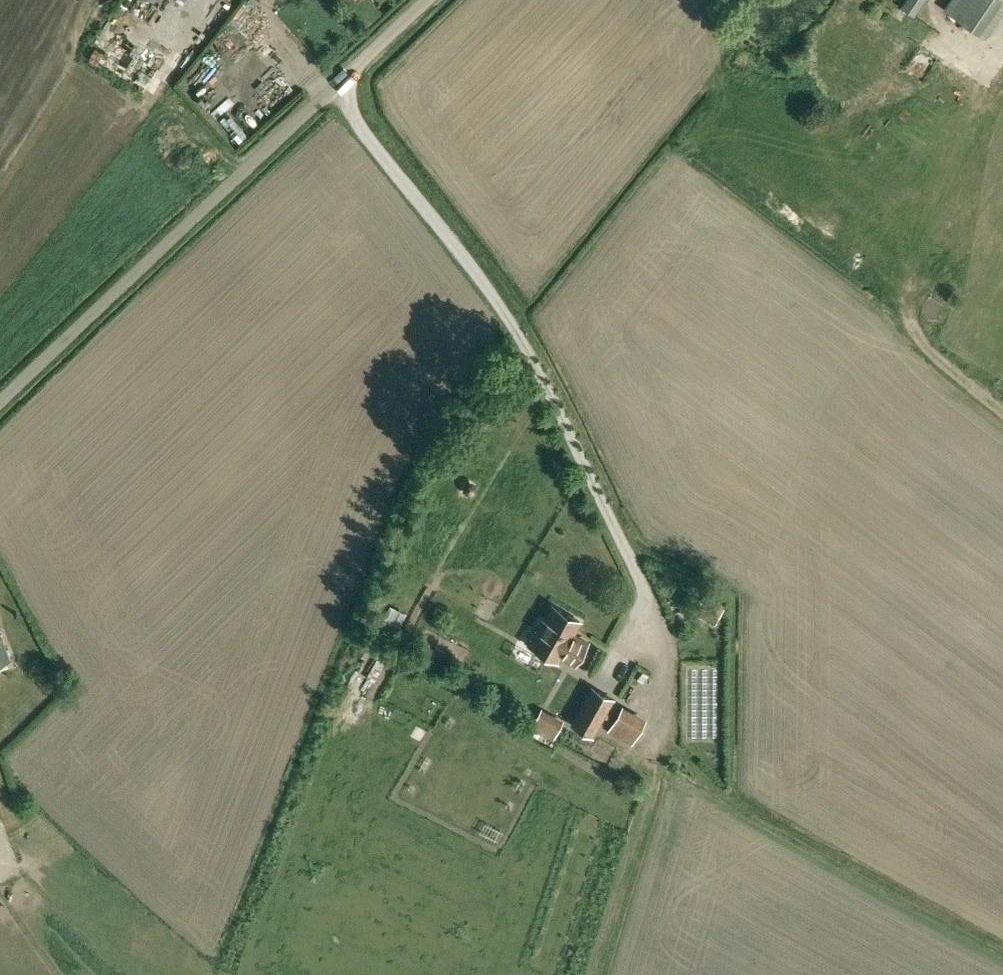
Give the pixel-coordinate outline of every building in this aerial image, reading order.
[(903,7),(914,15),(924,0),(907,0),(903,7)] [(945,7),(983,34),(1002,5),(1002,0),(950,0),(945,7)] [(704,613),(713,597),(706,593),(697,609),(704,613)] [(529,645),(544,653),(557,660),(560,655),(575,663),(587,642),(572,633),(580,620),(553,606),(545,621),(543,620),(536,631),(537,631),(533,639),(532,639),(529,645)] [(9,658),(0,635),(0,661),(9,658)] [(593,688),(572,724),(591,735),(612,698),(593,688)] [(561,722),(539,710),(531,725),(553,738),(561,722)] [(612,730),(633,742),(644,723),(623,711),(612,730)]
